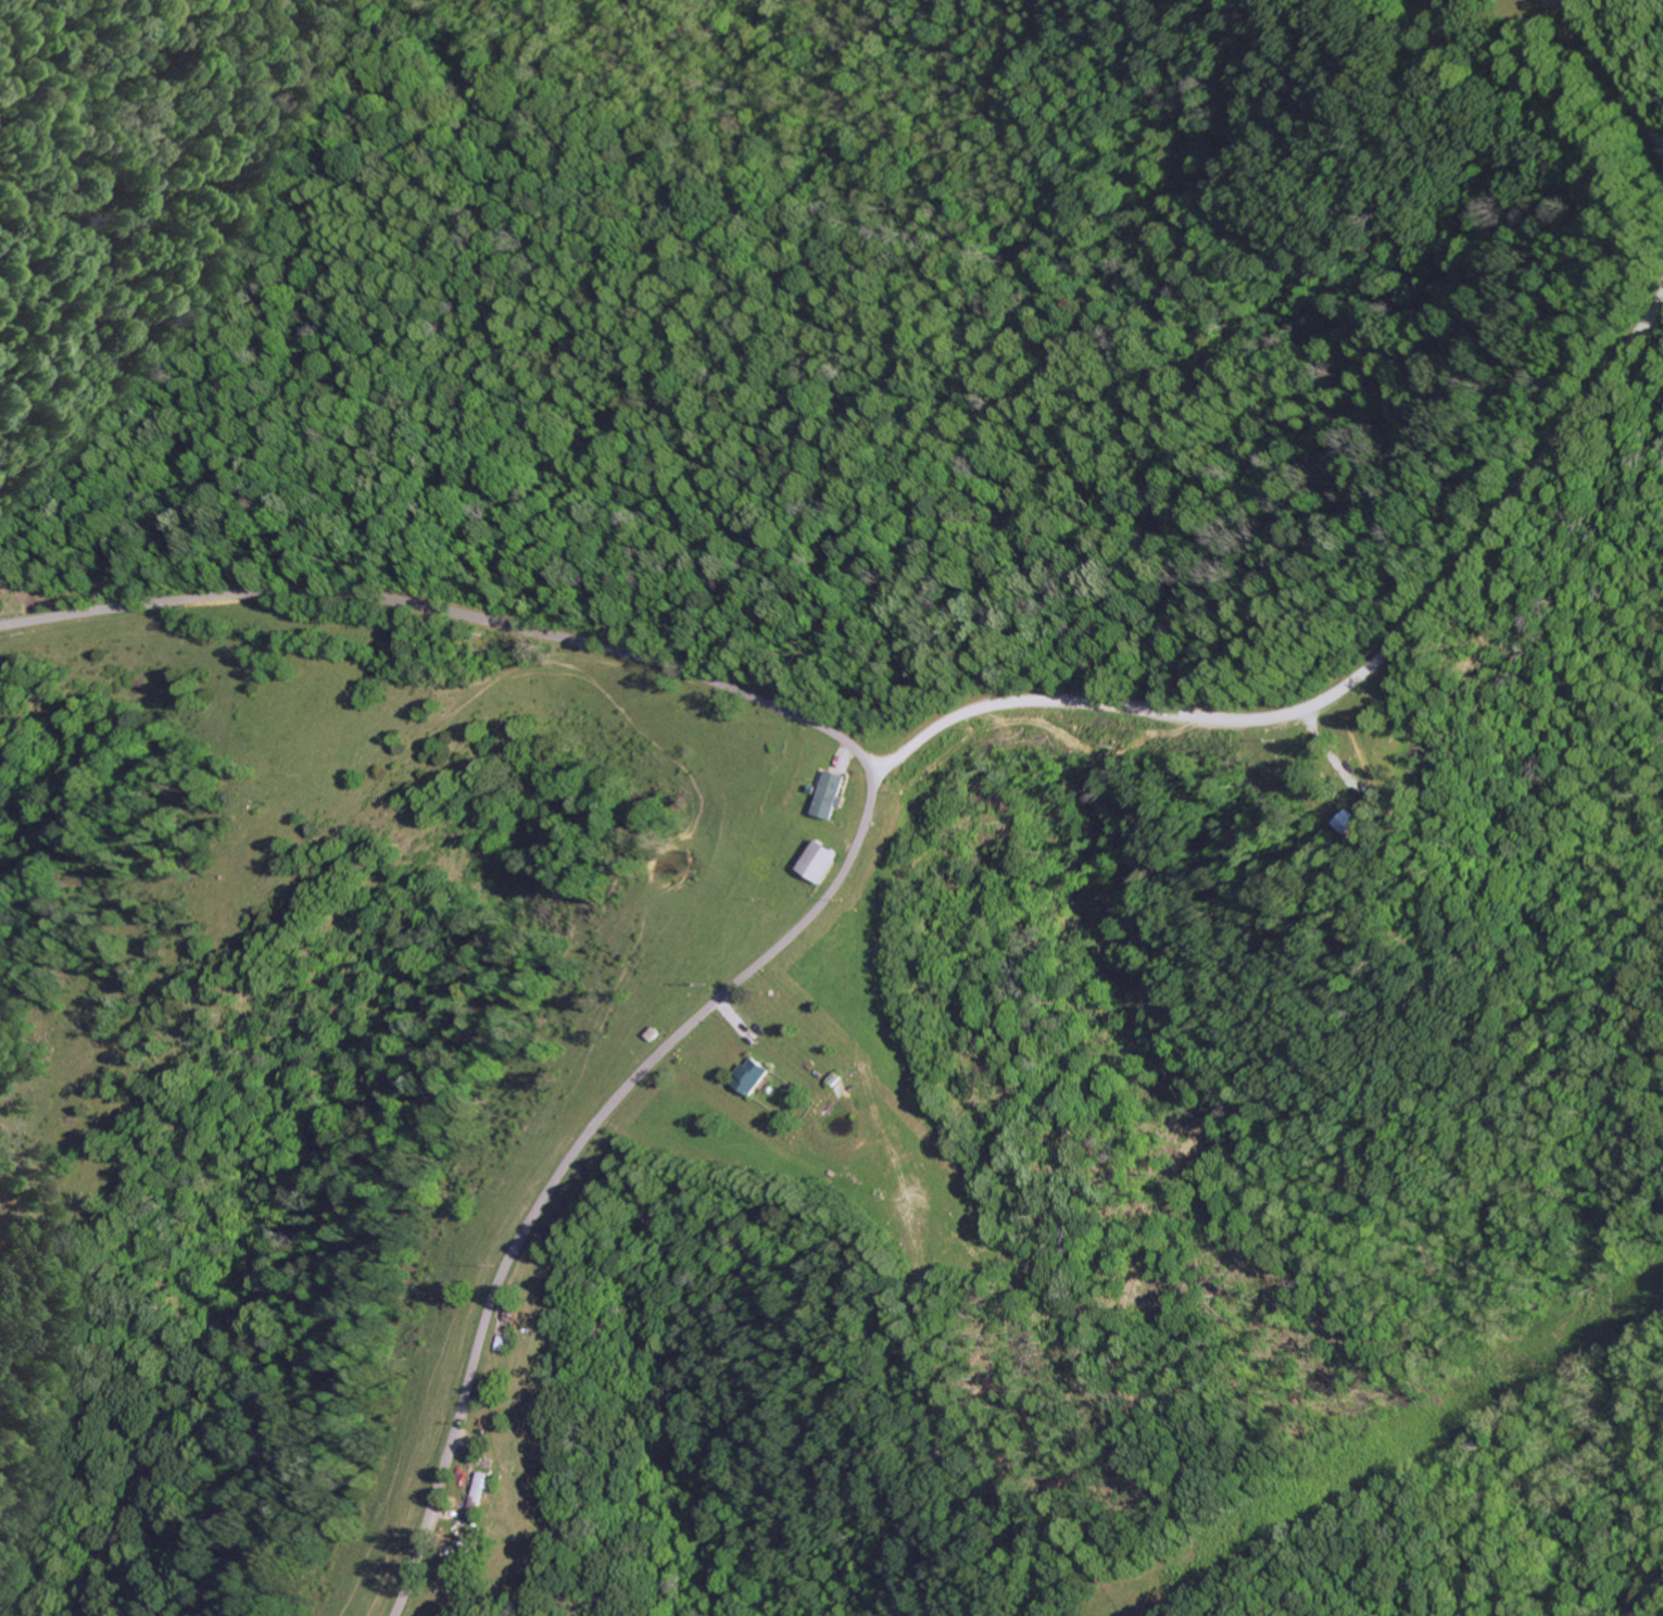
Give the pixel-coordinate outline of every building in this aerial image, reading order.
[(842,776),(820,772),(813,819),(834,822),(837,798),(839,799),(842,776)] [(1334,825),(1348,838),(1361,823),(1347,810),(1334,825)] [(820,887),(836,854),(810,841),(794,874),(820,887)] [(732,1086),(752,1100),(771,1071),(751,1058),(732,1086)] [(477,1474),(468,1514),(484,1518),(493,1477),(477,1474)]
